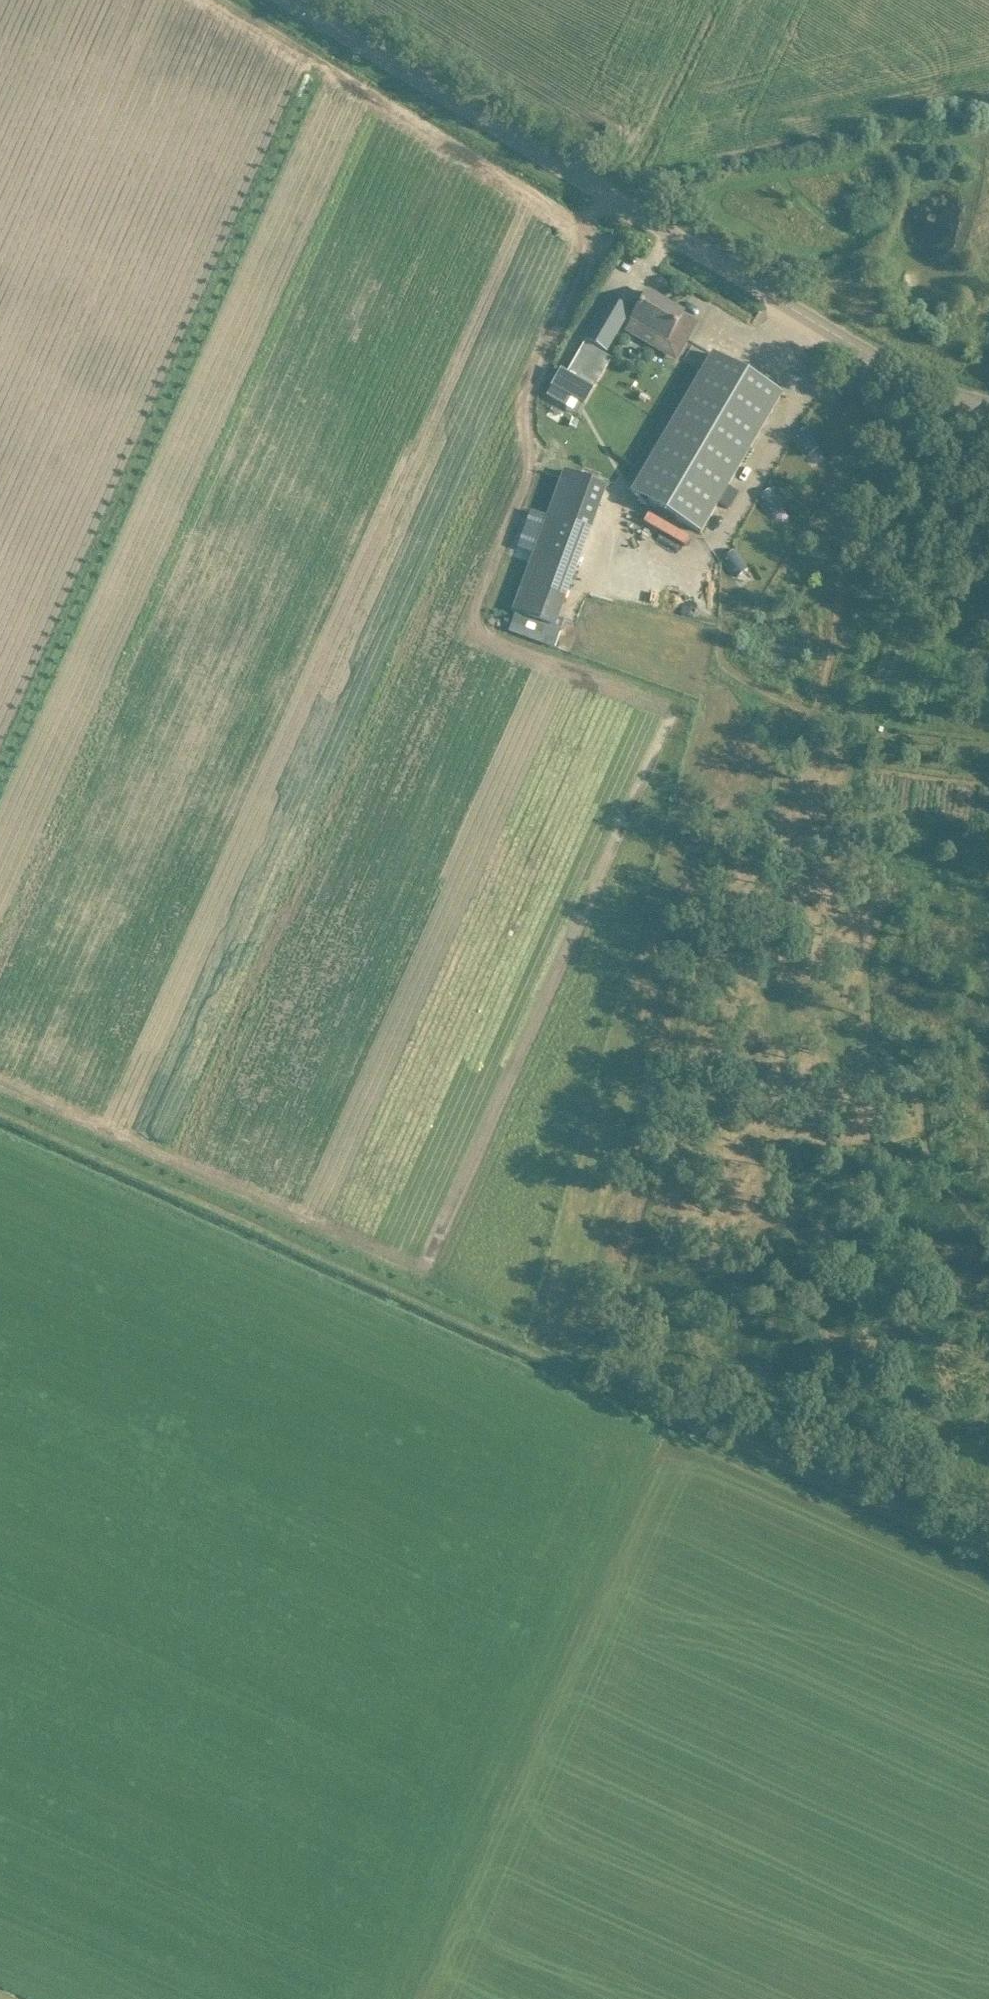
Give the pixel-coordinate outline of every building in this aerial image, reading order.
[(649,345),(655,334),(667,341),(682,350),(697,325),(682,316),(683,314),(660,300),(661,297),(652,292),(650,295),(647,293),(625,332),(649,345)] [(606,352),(622,324),(600,312),(584,339),(606,352)] [(551,388),(582,407),(609,361),(583,346),(567,374),(561,371),(551,388)] [(728,487),(781,395),(712,354),(631,493),(701,533),(719,503),(728,487)] [(806,428),(795,436),(807,455),(819,447),(806,428)] [(589,533),(606,487),(564,472),(547,518),(589,533)] [(728,487),(719,503),(728,508),(737,492),(728,487)] [(771,489),(759,497),(772,516),(783,508),(771,489)] [(735,550),(723,558),(737,577),(748,569),(735,550)]
